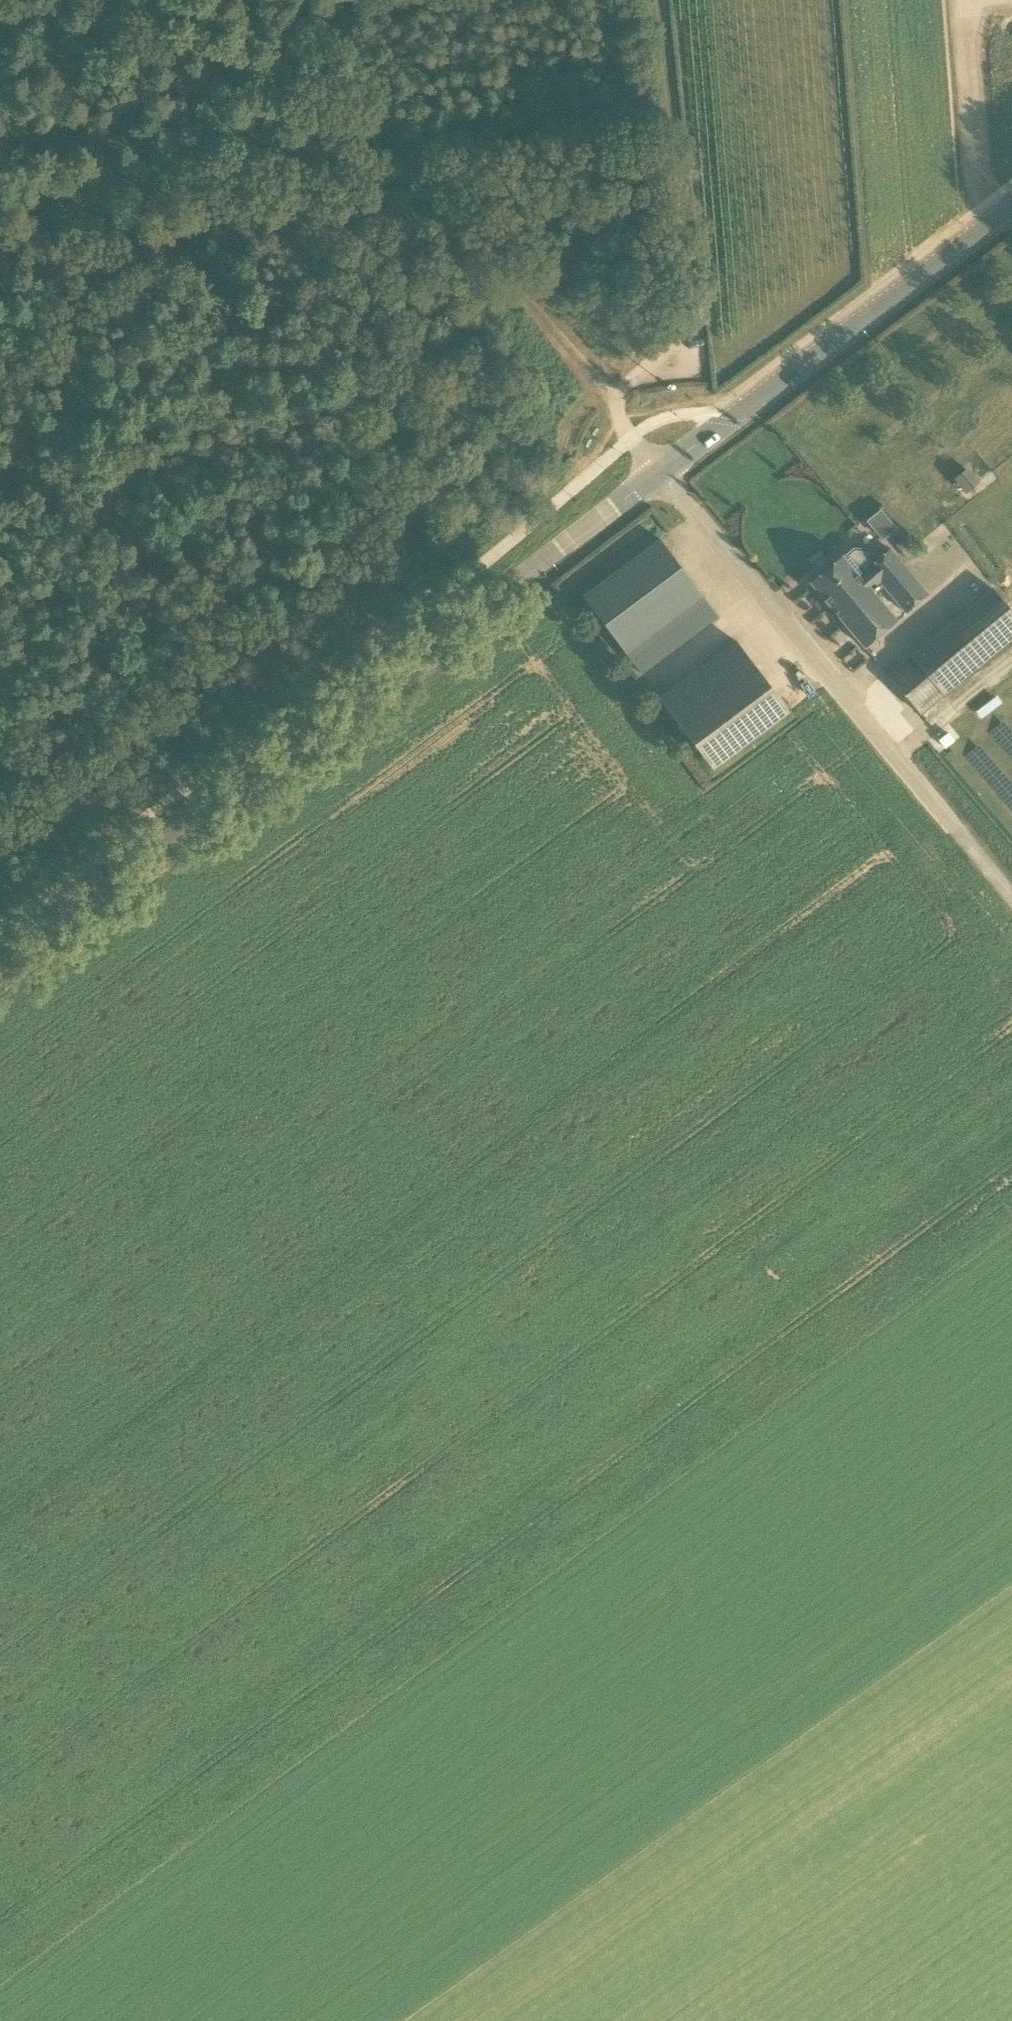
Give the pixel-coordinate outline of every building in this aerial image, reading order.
[(979,482),(968,468),(954,479),(965,493),(979,482)] [(881,508),(867,518),(882,538),(896,528),(881,508)] [(695,634),(718,617),(660,539),(583,596),(623,650),(677,609),(695,634)] [(903,539),(896,546),(911,563),(919,556),(903,539)] [(865,648),(897,621),(876,596),(885,588),(907,613),(929,595),(891,549),(878,560),(869,549),(854,548),(843,557),(811,583),(865,648)] [(944,700),(1011,643),(1011,614),(993,591),(910,659),(944,700)] [(923,718),(944,700),(910,659),(889,677),(923,718)] [(789,712),(755,667),(679,724),(713,770),(789,712)]
